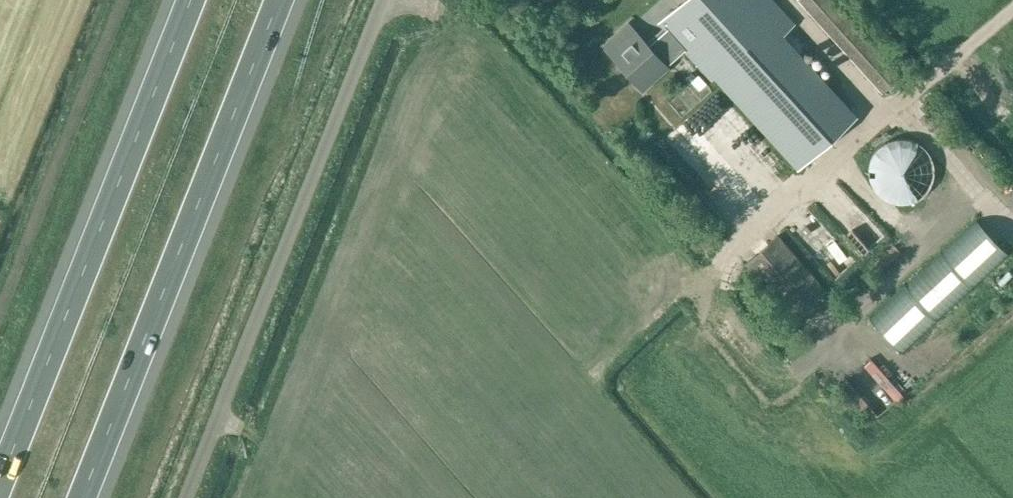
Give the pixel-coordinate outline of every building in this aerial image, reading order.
[(772,0),(681,0),(659,20),(664,26),(646,42),(636,31),(609,56),(639,89),(684,49),(709,75),(711,74),(795,167),(855,113),(785,35),(796,26),(772,0)] [(716,96),(699,106),(709,122),(726,112),(716,96)] [(880,148),(878,192),(935,194),(937,150),(880,148)] [(1009,255),(994,238),(976,219),(910,280),(868,319),(901,354),(1009,255)] [(823,234),(815,241),(839,266),(846,259),(823,234)] [(824,291),(777,235),(746,260),(793,317),(824,291)] [(724,262),(731,269),(746,254),(738,246),(724,262)]
